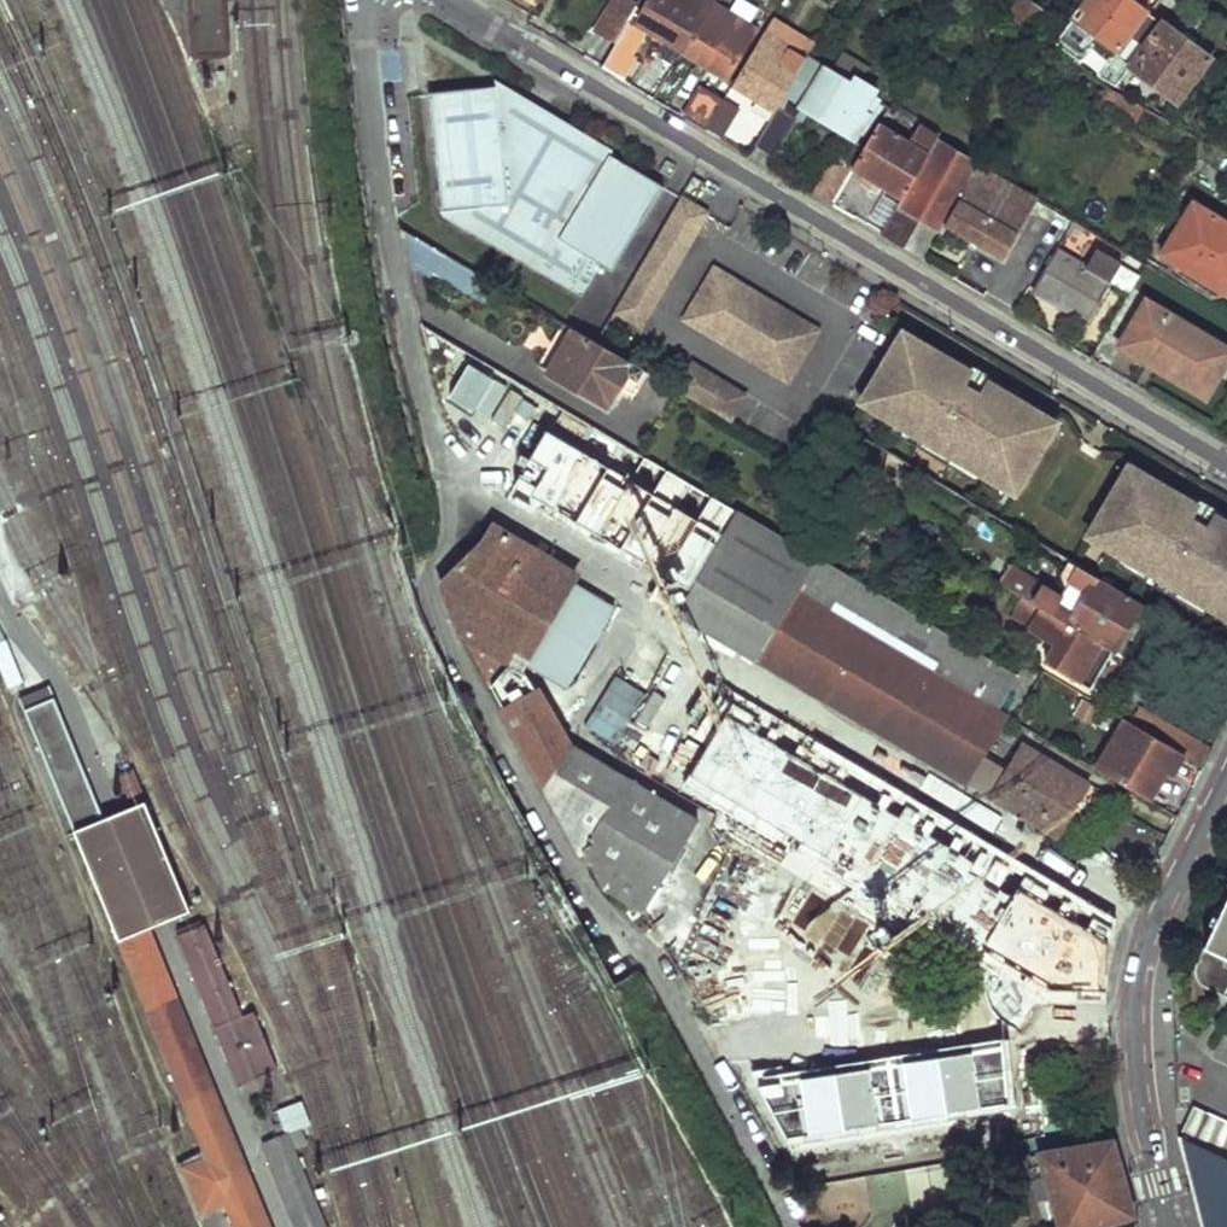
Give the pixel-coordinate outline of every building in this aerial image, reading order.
[(208,52),(233,51),(230,0),(202,0),(208,52)] [(682,52),(710,6),(713,1),(711,0),(649,0),(636,22),(682,52)] [(1024,0),(1020,0),(1008,16),(1028,30),(1041,13),(1024,0)] [(1054,41),(1076,59),(1097,36),(1111,48),(1114,50),(1128,34),(1146,11),(1131,0),(1084,0),(1054,41)] [(592,31),(614,45),(625,23),(630,17),(608,4),(592,31)] [(755,34),(710,6),(682,52),(728,79),(755,34)] [(1162,24),(1146,11),(1128,34),(1141,46),(1129,62),(1120,75),(1129,81),(1135,75),(1176,102),(1214,51),(1167,18),(1162,24)] [(643,33),(625,23),(614,45),(600,68),(617,78),(643,33)] [(764,33),(734,83),(776,108),(806,58),(789,49),(780,65),(772,60),(781,44),(764,33)] [(1092,74),(1113,86),(1120,75),(1129,62),(1114,50),(1111,48),(1092,74)] [(836,122),(859,136),(878,103),(872,99),(876,93),(853,78),(849,85),(806,58),(776,108),(799,121),(809,105),(818,111),(815,116),(832,127),(836,122)] [(614,151),(496,80),(497,87),(501,120),(526,125),(527,117),(542,120),(540,128),(564,134),(565,128),(611,156),(614,151)] [(501,120),(497,87),(431,94),(444,212),(584,292),(601,264),(612,272),(663,188),(611,156),(565,128),(564,134),(540,128),(542,120),(527,117),(526,125),(501,120)] [(701,87),(683,116),(705,130),(723,100),(701,87)] [(927,153),(878,124),(863,147),(850,169),(900,199),(927,153)] [(980,162),(936,136),(927,153),(900,199),(881,233),(903,246),(920,219),(939,231),(943,223),(1003,259),(1039,197),(980,162)] [(850,169),(863,147),(847,137),(813,193),(830,203),(850,169)] [(681,199),(668,221),(693,236),(706,215),(681,199)] [(1194,202),(1162,253),(1226,292),(1226,221),(1194,202)] [(693,236),(668,221),(614,312),(639,326),(693,236)] [(406,234),(410,262),(433,275),(445,254),(406,234)] [(1109,284),(1057,252),(1034,288),(1086,320),(1109,284)] [(820,331),(718,268),(687,319),(789,382),(820,331)] [(1210,329),(1148,295),(1120,343),(1182,379),(1210,329)] [(549,372),(607,407),(625,378),(635,384),(643,369),(563,322),(557,334),(567,341),(549,372)] [(761,661),(969,782),(994,741),(1008,718),(974,698),(993,662),(820,561),(421,325),(468,505),(568,563),(594,520),(737,607),(729,621),(771,645),(761,661)] [(1210,329),(1182,379),(1206,392),(1226,356),(1226,339),(1210,329)] [(1019,487),(1047,439),(1030,428),(1035,418),(920,350),(913,361),(896,350),(868,397),(886,408),(881,414),(996,483),(1001,476),(1019,487)] [(746,396),(694,366),(678,392),(730,423),(746,396)] [(1145,483),(1139,493),(1121,484),(1094,530),(1110,539),(1106,549),(1221,616),(1226,608),(1226,531),(1145,483)] [(632,778),(574,742),(516,671),(517,668),(566,585),(568,579),(487,533),(479,547),(441,584),(467,645),(582,854),(585,853),(632,778)] [(1037,604),(1116,651),(1139,612),(1171,632),(1176,624),(1047,547),(1042,554),(1069,568),(1064,577),(1070,581),(1061,598),(1045,589),(1037,604)] [(566,585),(517,668),(563,695),(612,612),(566,585)] [(1058,644),(1048,663),(1092,690),(1116,651),(1037,604),(1025,625),(1058,644)] [(771,645),(729,621),(719,636),(761,661),(771,645)] [(965,942),(1015,853),(644,644),(593,733),(965,942)] [(1026,645),(1018,657),(1027,662),(1034,651),(1026,645)] [(51,684),(20,697),(74,830),(76,829),(106,817),(51,684)] [(1134,725),(1182,753),(1204,765),(1211,751),(1187,736),(1185,739),(1140,713),(1134,725)] [(1126,719),(1097,770),(1147,799),(1162,773),(1169,777),(1182,753),(1134,725),(1126,719)] [(1024,745),(1032,750),(1039,737),(1016,723),(1003,745),(994,741),(969,782),(993,799),(1024,745)] [(1028,820),(1056,836),(1088,782),(1032,750),(1024,745),(993,799),(1028,820)] [(193,911),(135,768),(121,774),(134,806),(179,917),(193,911)] [(632,778),(585,853),(604,888),(643,912),(700,820),(632,778)] [(106,817),(76,829),(122,940),(151,928),(179,917),(134,806),(106,817)] [(669,902),(677,972),(723,967),(722,954),(796,946),(790,889),(669,902)] [(1195,967),(1194,970),(1193,975),(1197,985),(1226,1000),(1226,900),(1195,967)] [(245,1015),(207,923),(178,935),(239,1085),(279,1069),(255,1011),(245,1015)] [(151,928),(122,940),(119,942),(206,1158),(180,1167),(200,1216),(226,1206),(235,1226),(276,1226),(151,928)] [(738,1015),(726,956),(696,962),(707,1021),(738,1015)] [(303,1102),(280,1110),(289,1132),(311,1123),(303,1102)] [(1226,1158),(1226,1122),(1192,1106),(1179,1136),(1226,1158)] [(290,1132),(262,1144),(297,1226),(330,1226),(290,1132)] [(1203,1226),(1226,1226),(1226,1158),(1179,1136),(1203,1226)] [(1062,1226),(1094,1226),(1133,1215),(1112,1145),(1040,1156),(1062,1226)]
